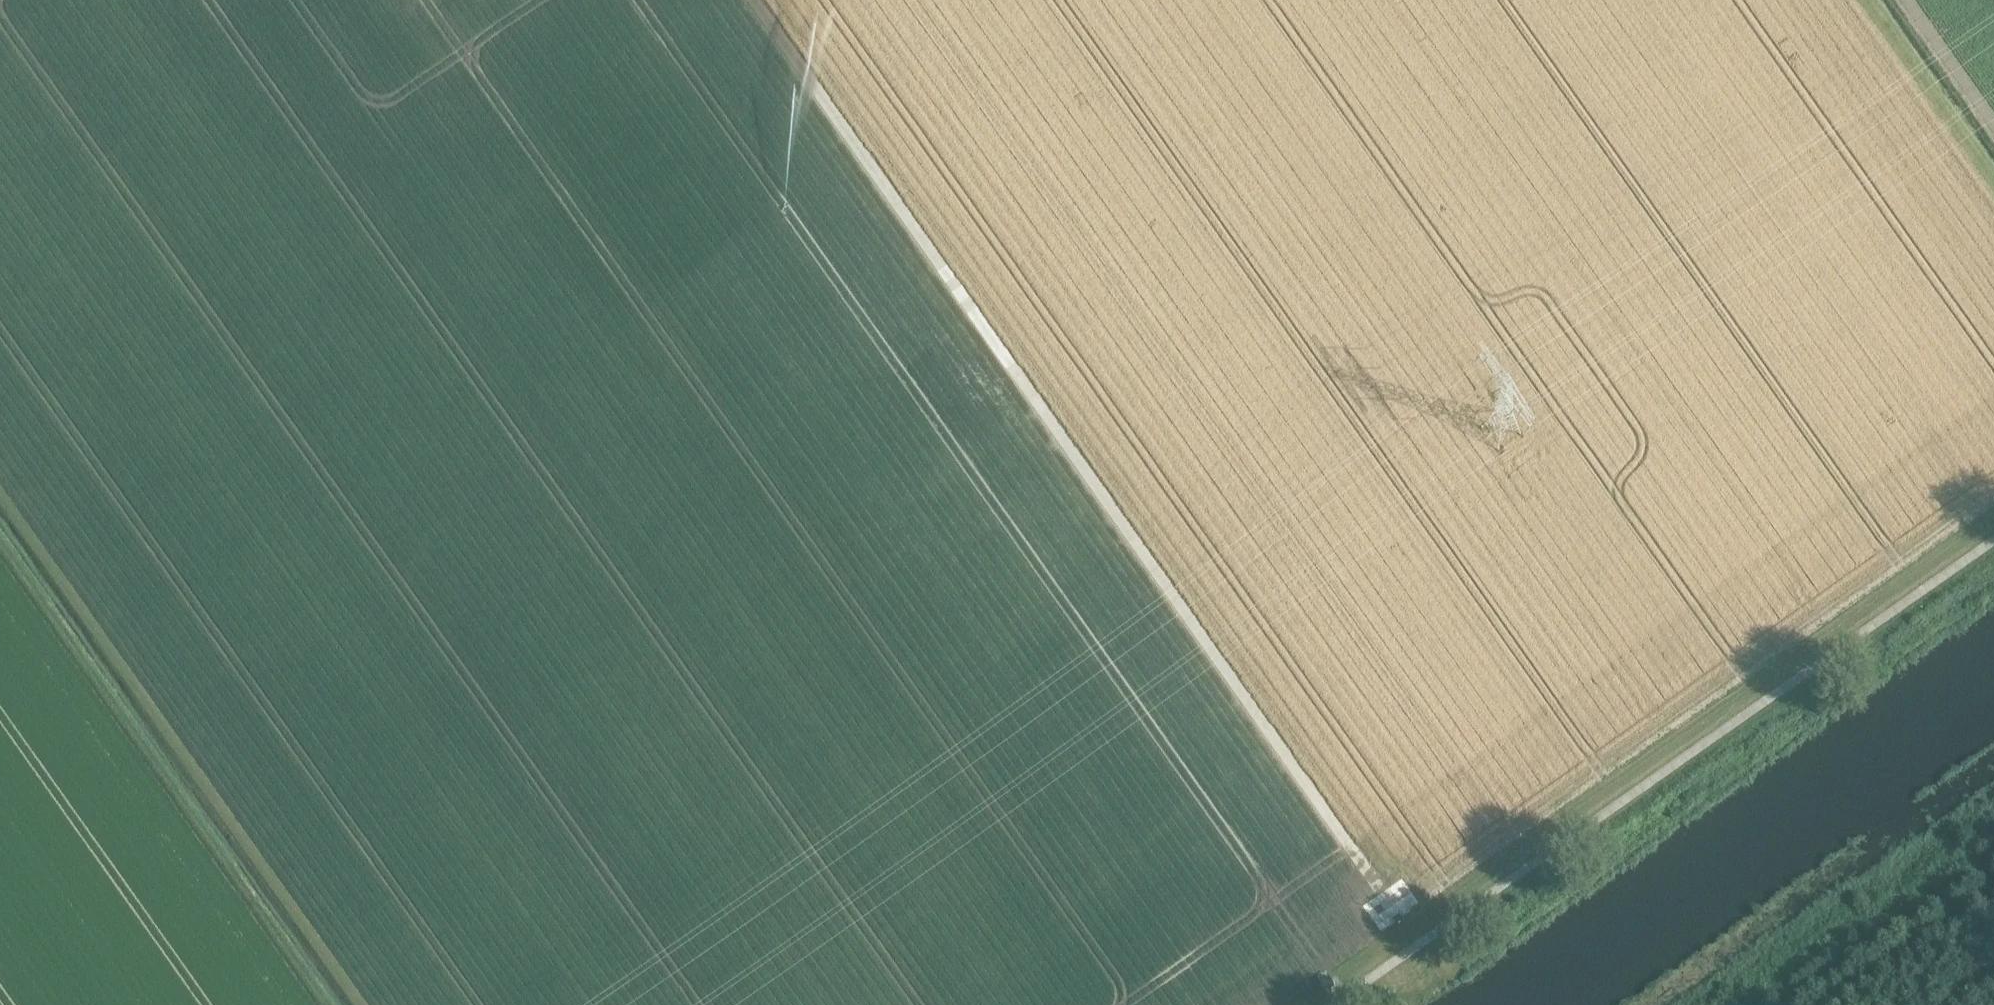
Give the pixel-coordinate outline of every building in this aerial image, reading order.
[(1385,925),(1387,927),(1405,916),(1405,915),(1405,913),(1401,906),(1399,907),(1381,919),(1382,921),(1385,925)]
